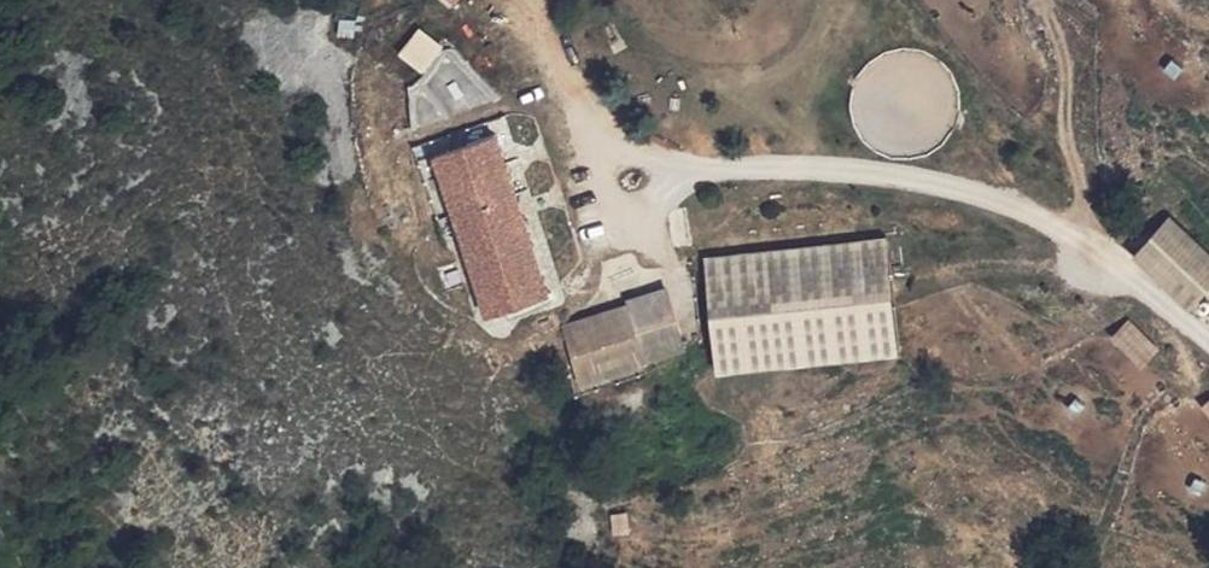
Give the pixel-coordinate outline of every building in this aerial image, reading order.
[(410,36),(429,52),(449,27),(429,10),(410,36)] [(561,277),(503,119),(441,142),(498,300),(561,277)] [(909,322),(893,213),(714,241),(729,347),(909,322)] [(1132,257),(1195,311),(1208,294),(1208,258),(1164,219),(1132,257)] [(638,290),(648,316),(657,338),(690,326),(673,278),(638,290)] [(587,310),(596,337),(648,316),(638,290),(587,310)] [(657,338),(648,316),(596,337),(600,365),(659,344),(657,338)] [(1114,341),(1148,369),(1164,350),(1130,322),(1114,341)] [(600,365),(596,337),(583,342),(593,370),(600,365)] [(610,513),(611,535),(628,534),(627,512),(610,513)]
